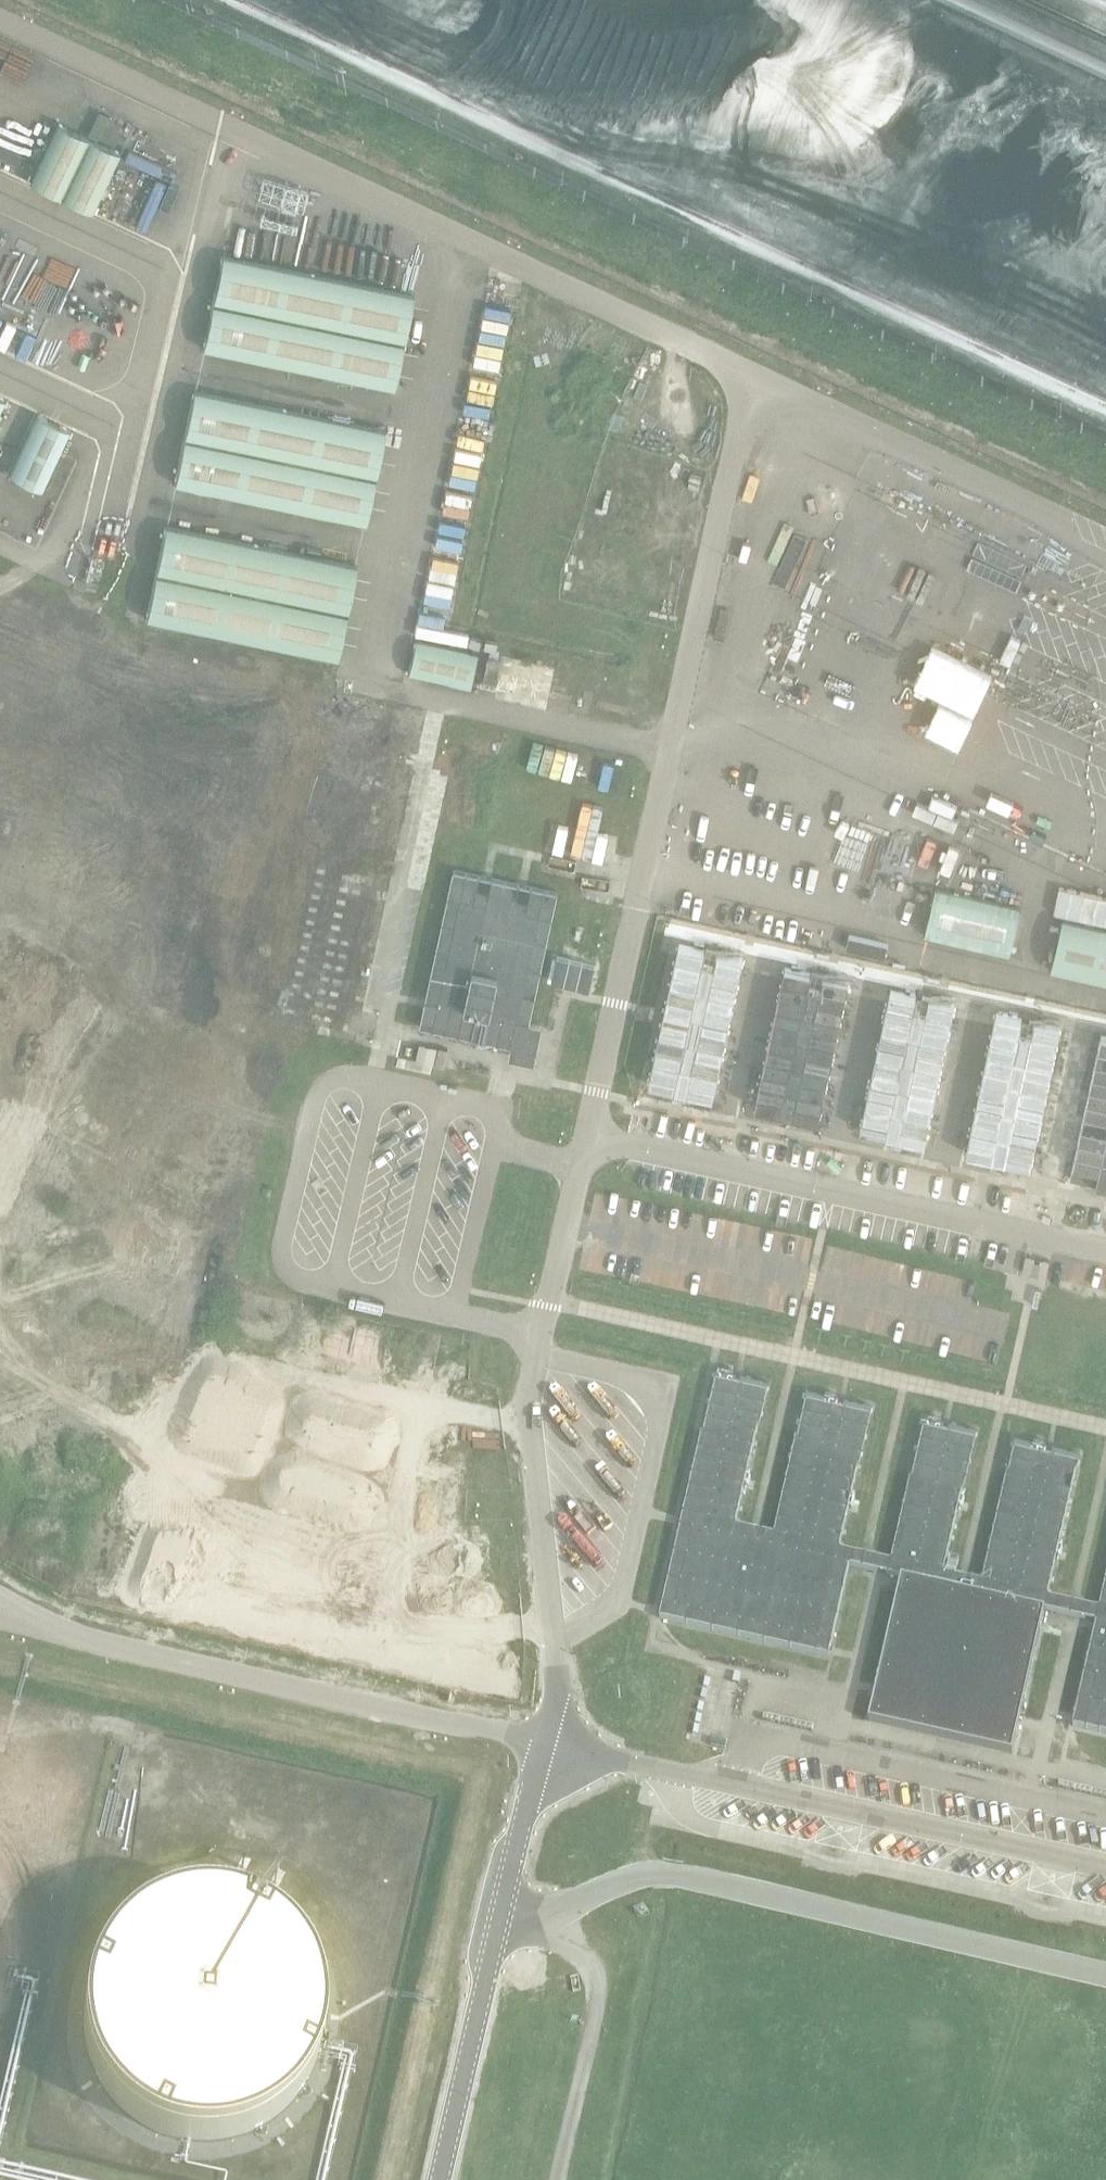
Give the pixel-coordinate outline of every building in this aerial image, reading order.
[(92,215),(120,155),(58,127),(30,186),(92,215)] [(394,387),(412,295),(223,255),(202,347),(394,387)] [(55,304),(29,363),(88,390),(115,330),(55,304)] [(365,523),(384,432),(194,392),(174,483),(365,523)] [(40,493),(68,433),(36,418),(8,478),(40,493)] [(338,657),(356,566),(167,526),(147,617),(338,657)] [(1006,737),(1026,690),(875,627),(855,674),(1006,737)] [(410,678),(471,692),(478,658),(418,645),(410,678)] [(509,682),(551,690),(557,665),(514,656),(509,682)] [(454,872),(421,1028),(525,1050),(558,894),(454,872)] [(1009,956),(1020,908),(935,887),(924,936),(1009,956)] [(1063,918),(1051,969),(1105,982),(1105,928),(1063,918)] [(851,932),(848,946),(888,955),(891,941),(851,932)] [(799,1116),(824,988),(670,957),(645,1086),(799,1116)] [(1105,1187),(1105,1053),(1065,1045),(1056,1093),(1032,1089),(1033,1083),(995,1076),(1007,1014),(878,991),(866,1052),(814,1042),(812,1055),(862,1064),(849,1132),(978,1155),(989,1095),(1052,1106),(1039,1174),(1105,1187)] [(1098,1607),(1047,1595),(1080,1453),(1014,1439),(981,1580),(945,1571),(976,1429),(922,1416),(891,1560),(840,1548),(872,1406),(804,1391),(774,1533),(736,1525),(768,1381),(715,1370),(660,1617),(830,1656),(849,1566),(901,1577),(869,1720),(1012,1752),(1045,1610),(1096,1622),(1073,1726),(1105,1733),(1105,1572),(1098,1607)] [(93,2053),(128,2107),(186,2135),(245,2131),(291,2104),(319,2064),(329,2012),(314,1959),(278,1918),(230,1897),(184,1897),(146,1912),(109,1946),(88,1999),(93,2053)]
